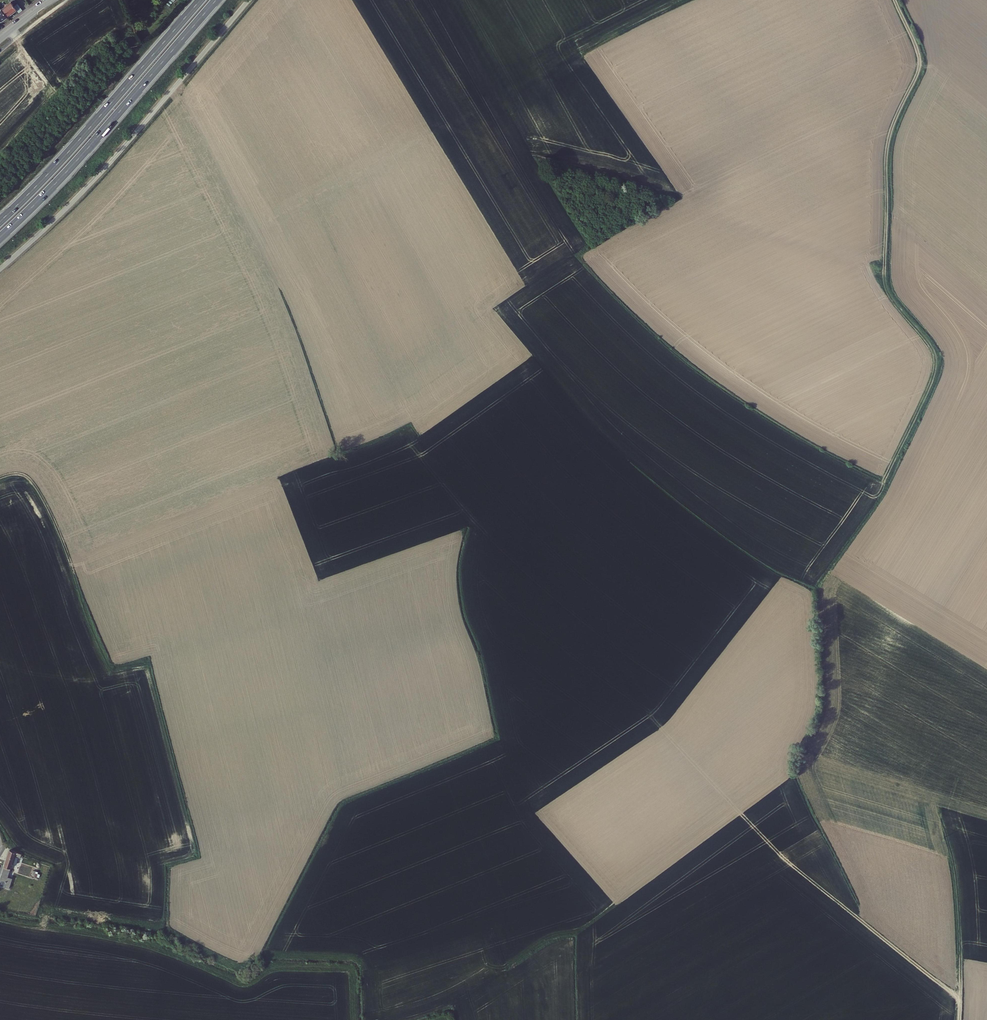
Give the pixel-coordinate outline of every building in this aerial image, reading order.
[(0,8),(0,12),(6,20),(16,12),(8,2),(0,8)] [(20,854),(7,849),(2,865),(8,867),(9,862),(13,864),(15,857),(18,858),(20,854)] [(7,881),(9,876),(5,875),(8,867),(2,865),(0,870),(0,878),(3,879),(7,881)] [(33,870),(31,874),(40,878),(44,866),(40,865),(37,872),(33,870)]
